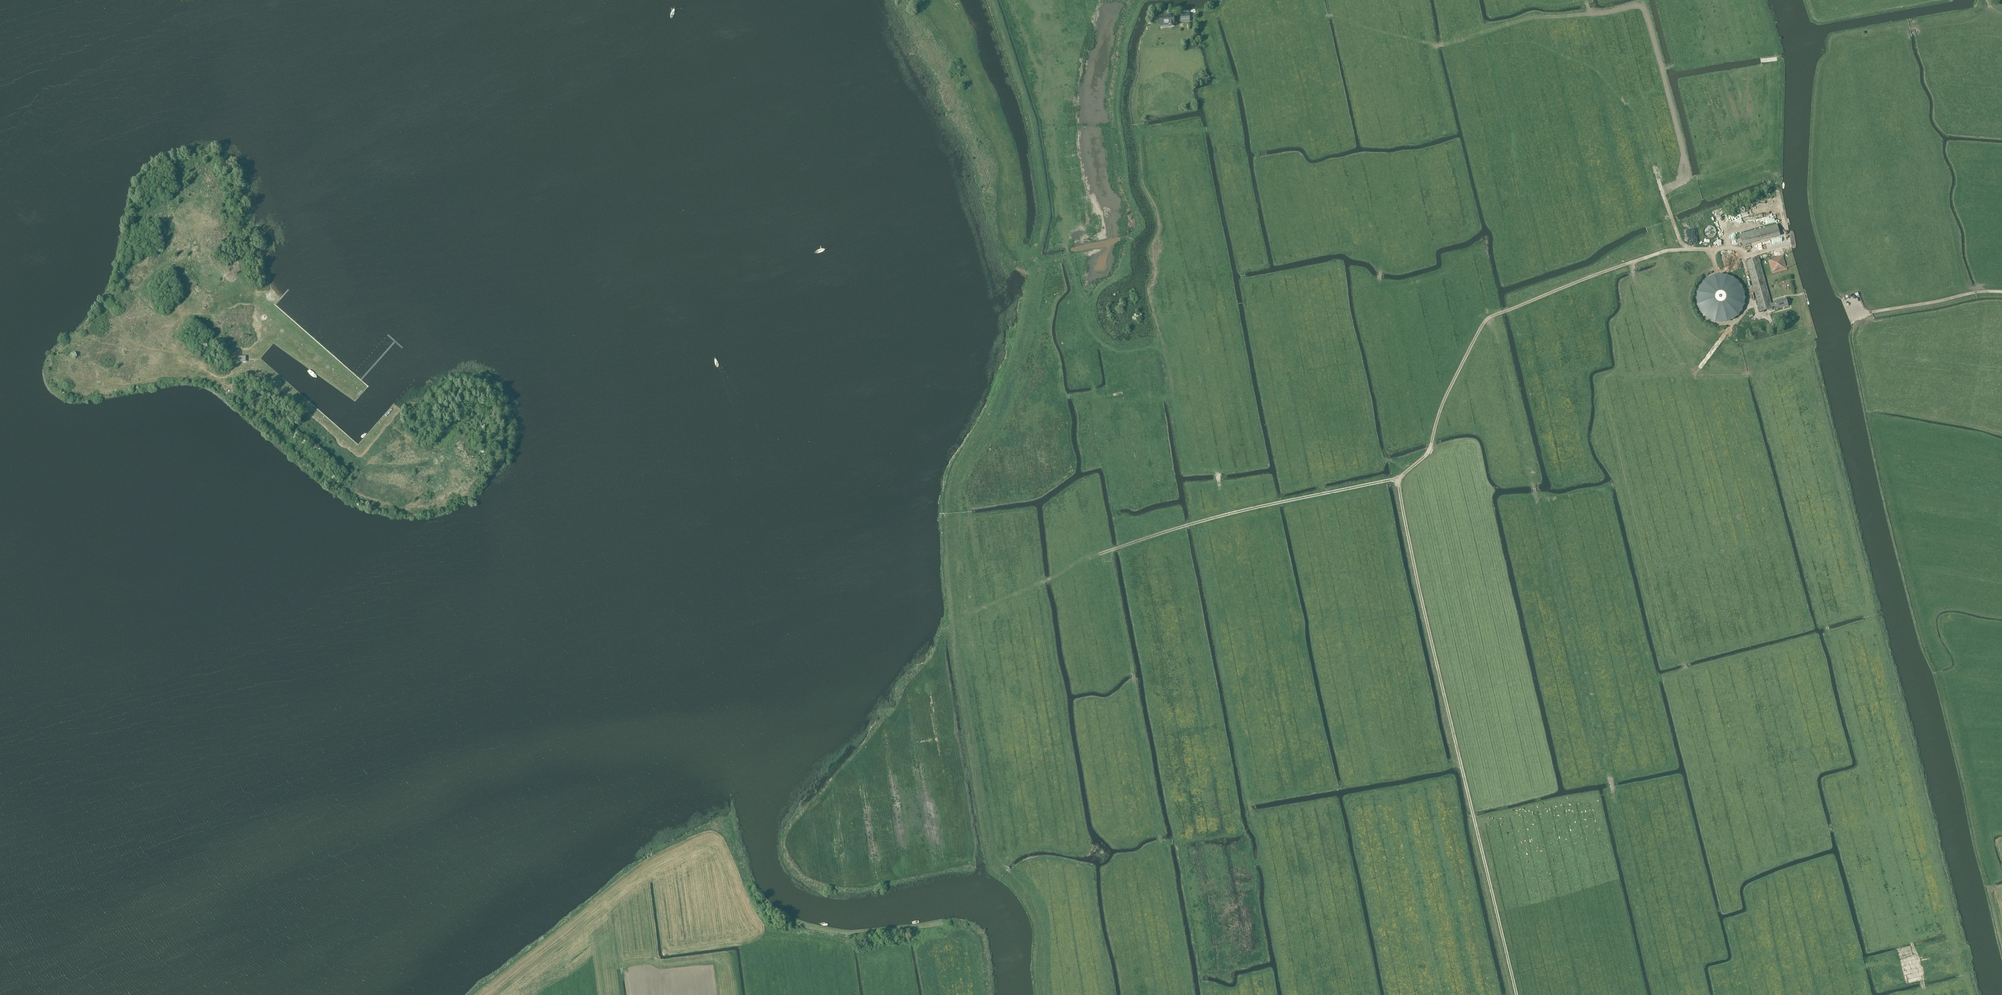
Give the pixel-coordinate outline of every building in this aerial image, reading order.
[(1190,22),(1189,13),(1180,14),(1180,23),(1190,22)] [(1159,16),(1160,27),(1168,26),(1168,28),(1174,27),(1174,24),(1174,16),(1171,16),(1171,15),(1159,16)] [(1739,235),(1742,244),(1780,233),(1777,225),(1739,235)] [(1768,259),(1772,274),(1787,270),(1783,255),(1768,259)] [(1776,306),(1776,309),(1788,306),(1786,298),(1774,302),(1775,303),(1771,304),(1758,258),(1746,261),(1760,312),(1772,309),(1772,307),(1776,306)] [(1708,321),(1714,323),(1721,324),(1727,323),(1733,321),(1738,317),(1742,312),(1745,306),(1746,299),(1745,293),(1742,287),(1738,281),(1733,278),(1727,275),(1720,274),(1714,275),(1708,278),(1703,282),(1699,287),(1696,293),(1696,299),(1697,306),(1699,312),(1703,317),(1708,321)] [(1849,303),(1858,300),(1856,292),(1846,296),(1849,303)]
